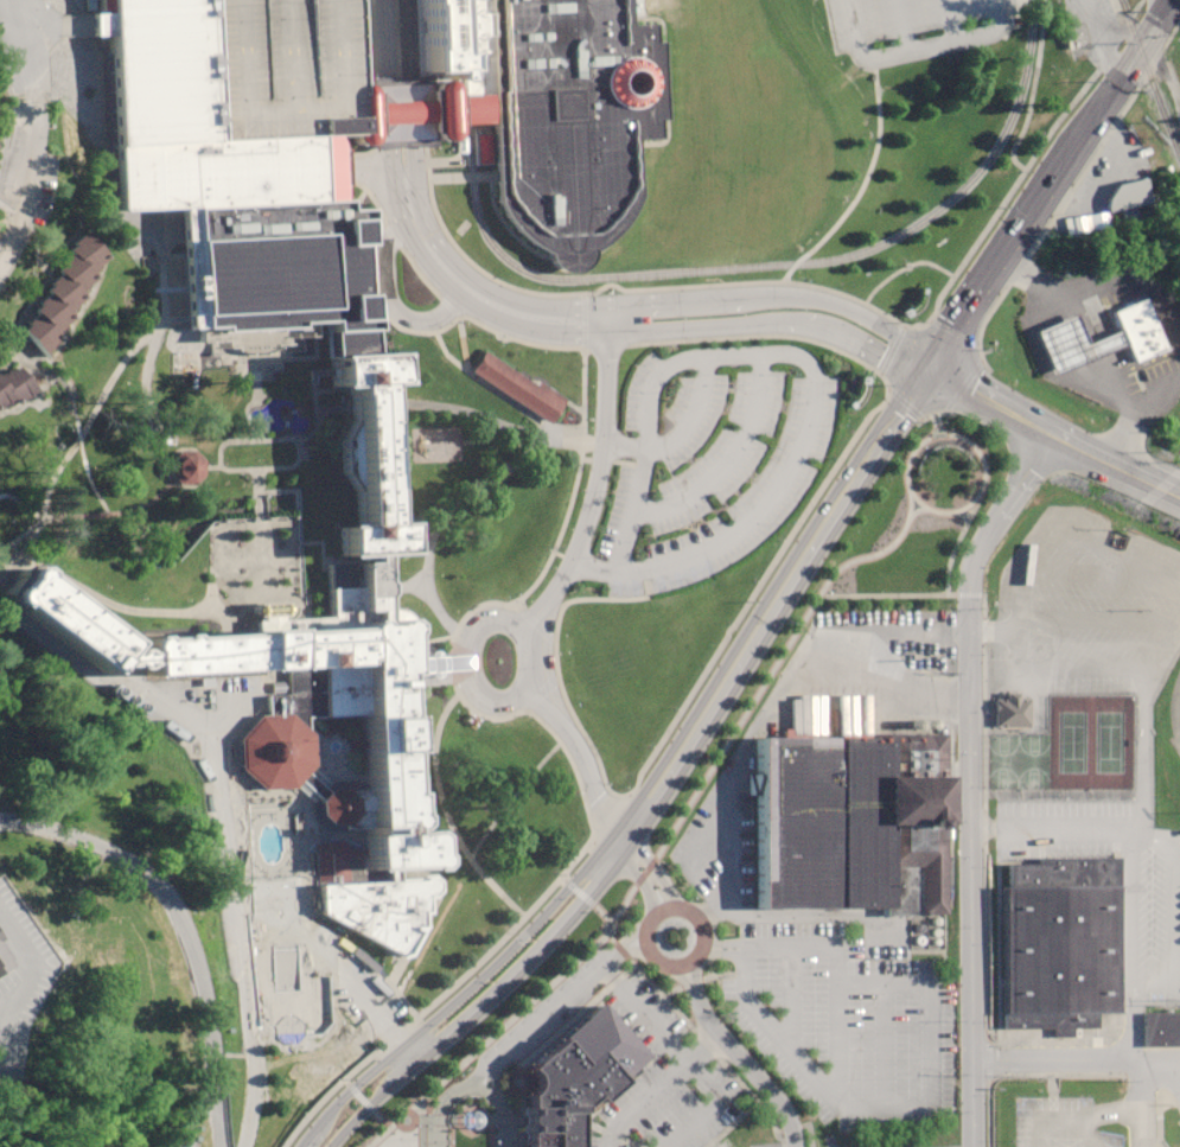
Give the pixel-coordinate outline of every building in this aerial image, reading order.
[(113,212),(104,0),(208,0),(215,136),(339,132),(342,173),(342,177),(340,197),(168,209),(113,212)] [(215,136),(208,0),(354,0),(361,130),(339,132),(215,136)] [(458,52),(463,54),(464,96),(504,95),(508,236),(570,263),(584,263),(590,249),(602,249),(636,175),(635,142),(665,140),(661,21),(631,22),(630,0),(457,0),(458,52)] [(1149,208),(1149,182),(1108,182),(1108,208),(1149,208)] [(176,329),(168,209),(340,197),(342,206),(366,205),(368,238),(361,238),(362,286),(371,286),(374,343),(329,345),(327,320),(176,329)] [(44,357),(104,251),(79,224),(19,330),(44,357)] [(1116,311),(1122,326),(1128,342),(1135,361),(1168,348),(1144,297),(1116,311)] [(471,369),(550,422),(567,397),(536,378),(534,382),(485,349),(471,369)] [(319,911),(398,957),(412,955),(444,893),(438,873),(448,865),(447,837),(440,830),(427,831),(416,619),(394,619),(391,559),(420,556),(417,518),(401,520),(393,384),(408,382),(406,350),(340,355),(344,383),(362,382),(371,523),(347,525),(349,552),(365,550),(365,619),(148,633),(149,642),(139,642),(37,566),(12,595),(114,675),(123,664),(134,665),(149,665),(149,677),(321,667),(325,714),(368,712),(374,868),(375,880),(318,884),(319,911)] [(42,395),(14,367),(0,371),(0,408),(42,395)] [(186,489),(206,466),(184,448),(164,470),(186,489)] [(761,906),(763,739),(893,739),(892,906),(761,906)] [(1006,862),(1039,862),(1039,853),(1123,854),(1122,1017),(1099,1017),(1098,1027),(1073,1027),(1073,1037),(1051,1037),(1051,1027),(1004,1027),(1006,862)] [(18,973),(109,960),(107,937),(37,948),(31,894),(8,898),(18,973)] [(583,1111),(599,1096),(602,1102),(627,1081),(625,1077),(648,1056),(601,1002),(562,1037),(529,1066),(535,1070),(537,1073),(538,1081),(537,1088),(535,1091),(530,1096),(529,1146),(583,1146),(583,1111)] [(1142,1012),(1179,1012),(1179,1049),(1142,1049),(1142,1012)]
